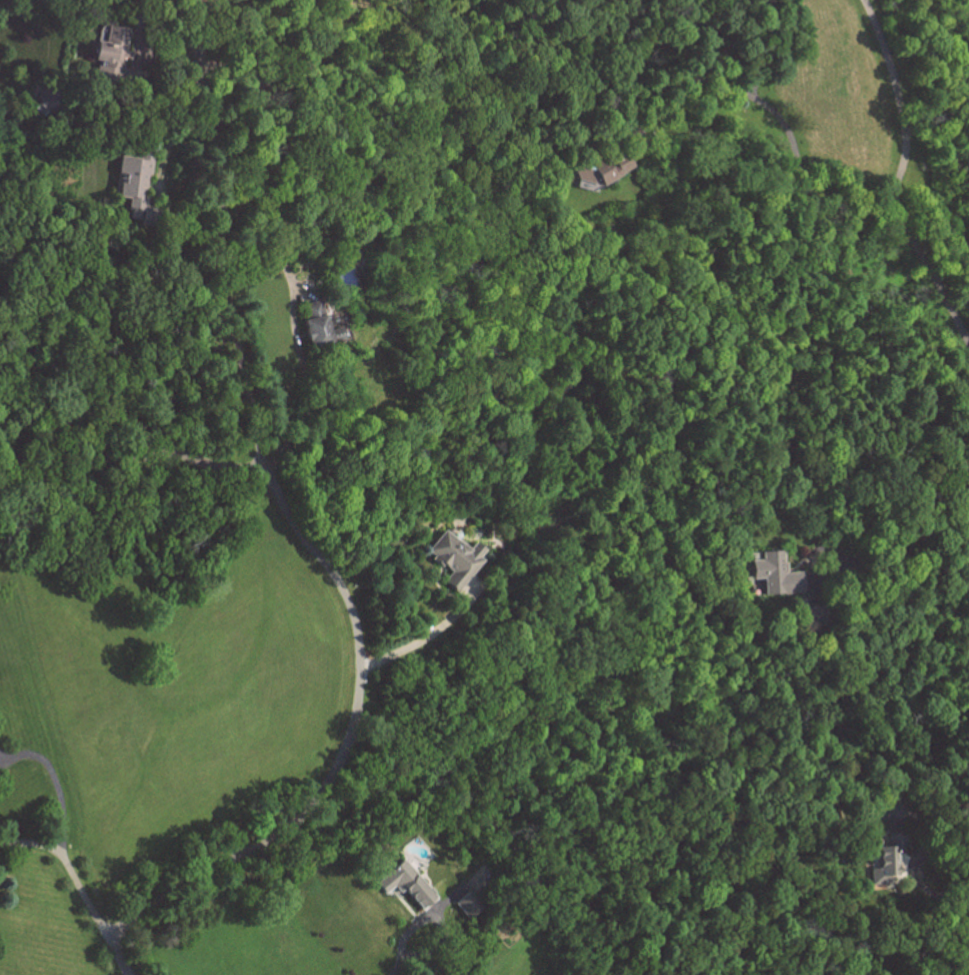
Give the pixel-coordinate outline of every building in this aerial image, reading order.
[(130,29),(110,26),(108,43),(101,42),(98,60),(117,62),(116,69),(99,67),(98,78),(146,85),(148,73),(125,69),(130,29)] [(60,100),(47,88),(38,98),(51,110),(60,100)] [(160,207),(146,204),(154,160),(125,155),(119,196),(133,198),(130,217),(143,220),(143,225),(157,227),(160,207)] [(313,347),(345,339),(342,326),(330,329),(322,299),(302,304),(313,347)] [(458,591),(483,559),(480,557),(487,548),(477,540),(470,549),(445,529),(426,552),(451,572),(445,580),(458,591)] [(765,578),(765,594),(805,592),(804,571),(786,572),(785,550),(762,551),(763,559),(752,559),(753,578),(765,578)] [(873,884),(892,884),(892,876),(901,875),(900,833),(889,833),(889,847),(882,847),(882,868),(873,868),(873,884)] [(426,909),(439,897),(404,860),(379,884),(388,893),(396,886),(402,893),(407,889),(426,909)] [(483,910),(473,893),(458,902),(469,919),(483,910)]
